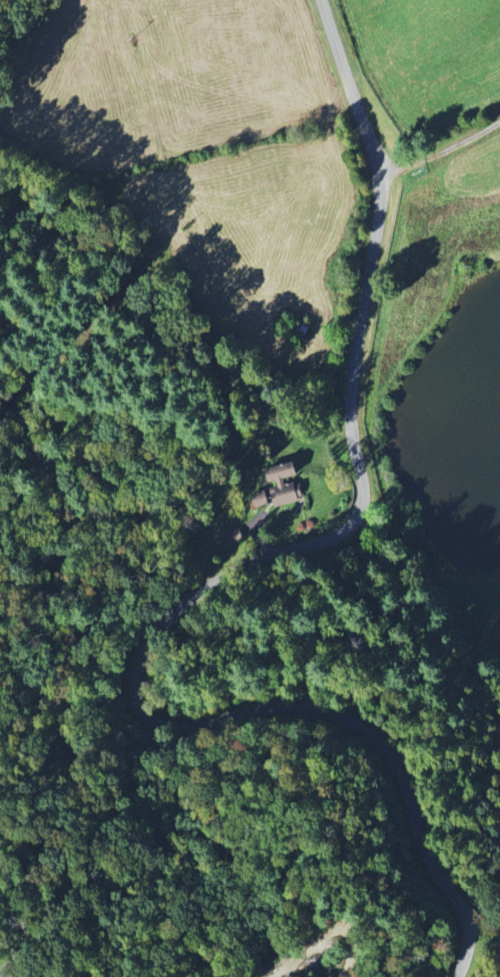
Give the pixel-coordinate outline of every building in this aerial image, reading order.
[(299,500),(296,484),(286,486),(285,479),(298,476),(295,461),(265,468),(271,491),(273,491),(276,505),(299,500)]
